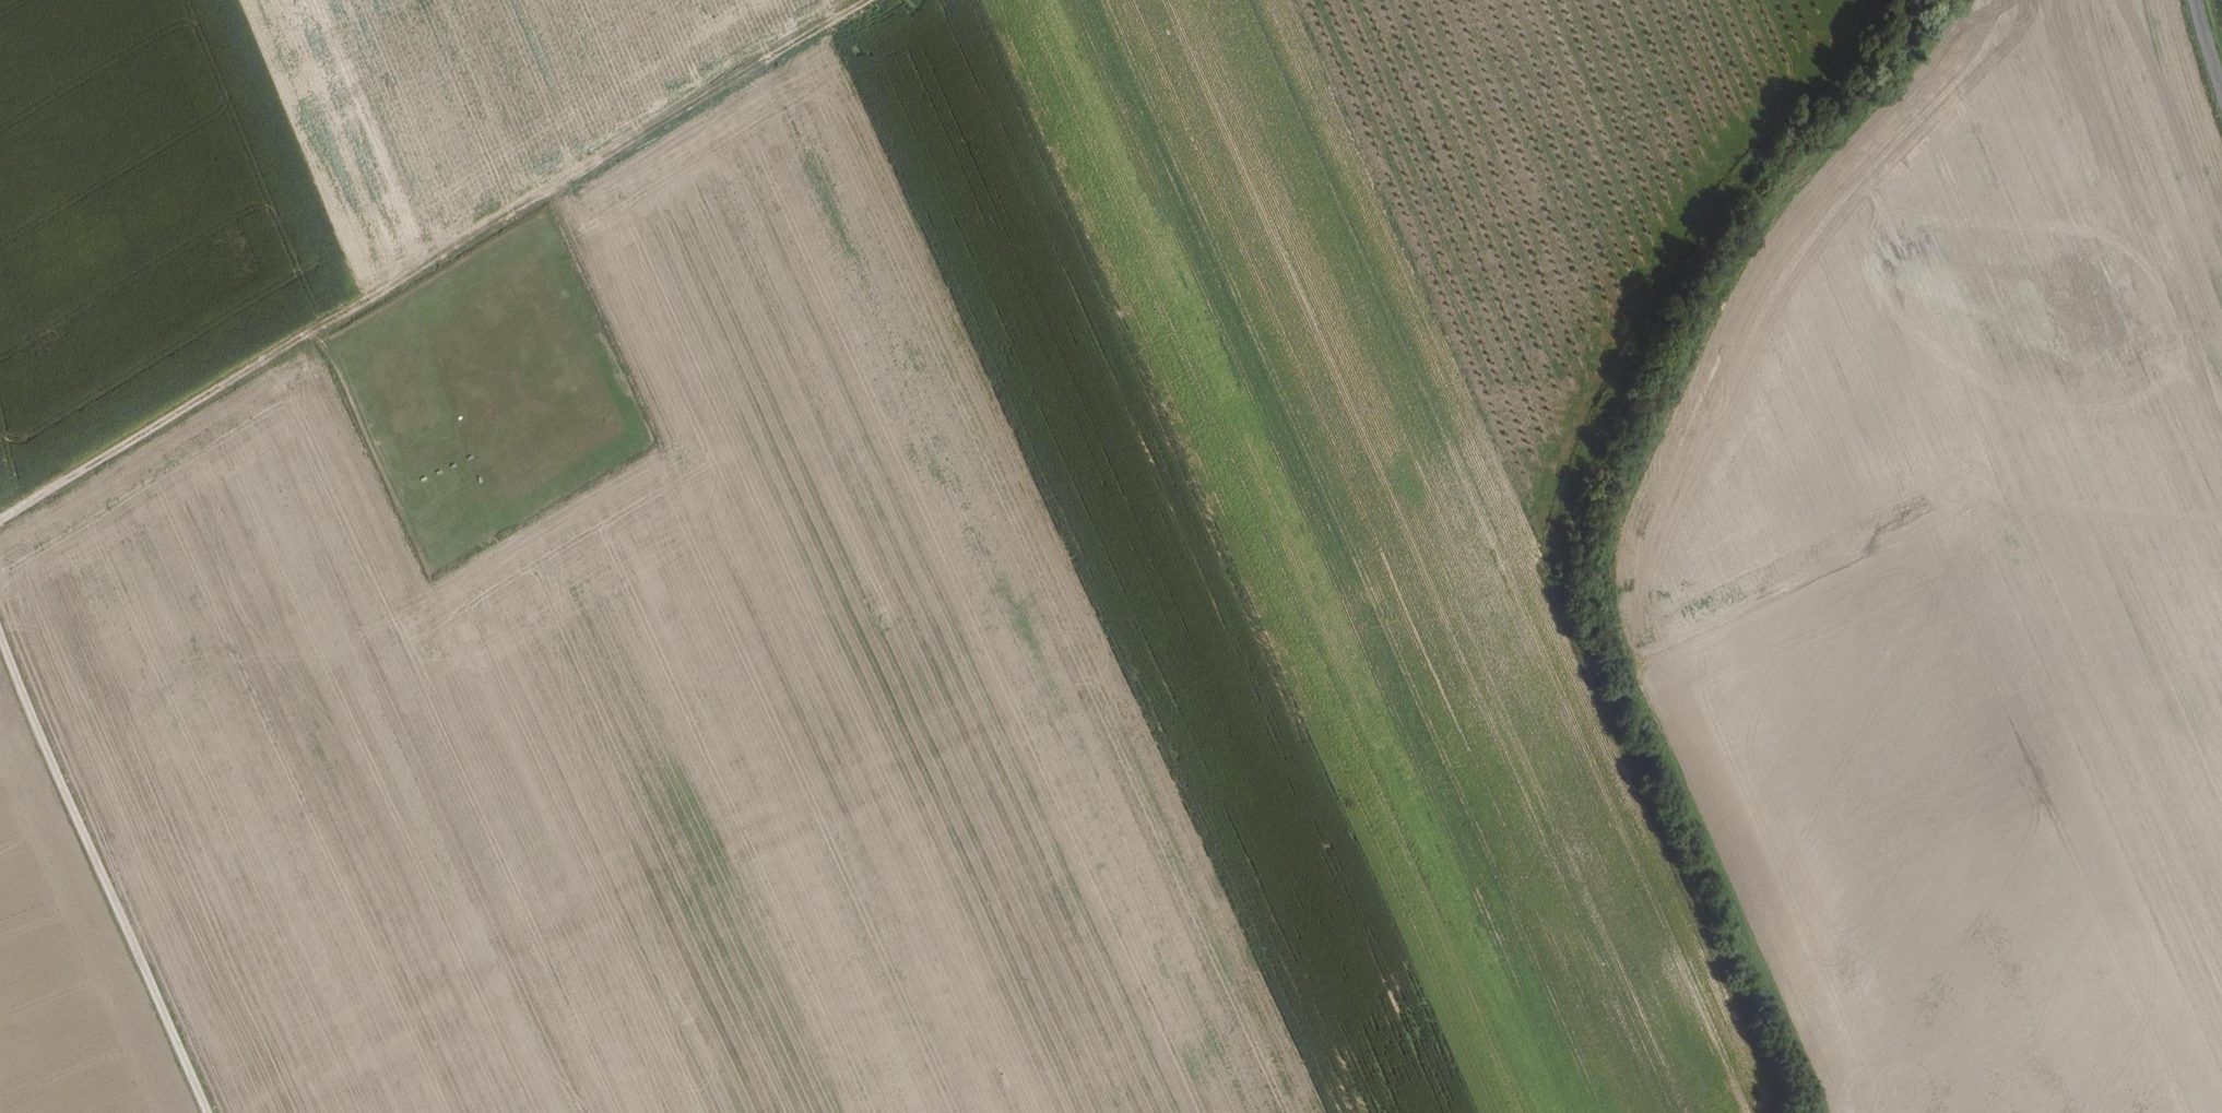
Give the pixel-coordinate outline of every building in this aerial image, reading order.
[(573,71),(584,69),(583,62),(572,65),(573,71)] [(634,69),(617,81),(626,93),(637,85),(632,78),(638,74),(634,69)]
